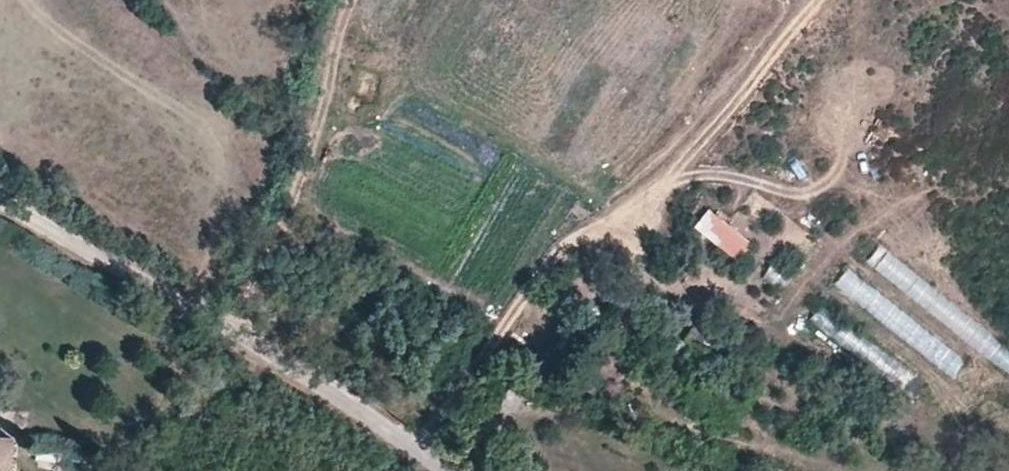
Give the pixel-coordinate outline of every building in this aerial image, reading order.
[(751,243),(709,210),(694,227),(737,261),(751,243)] [(880,246),(867,263),(1006,371),(1008,367),(1008,351),(880,246)] [(784,288),(789,268),(766,263),(761,282),(784,288)] [(965,361),(848,269),(835,285),(953,379),(965,361)] [(822,307),(809,321),(902,390),(914,375),(822,307)] [(59,467),(59,456),(81,457),(82,432),(35,431),(34,466),(59,467)] [(16,439),(0,437),(0,470),(13,470),(16,439)]
